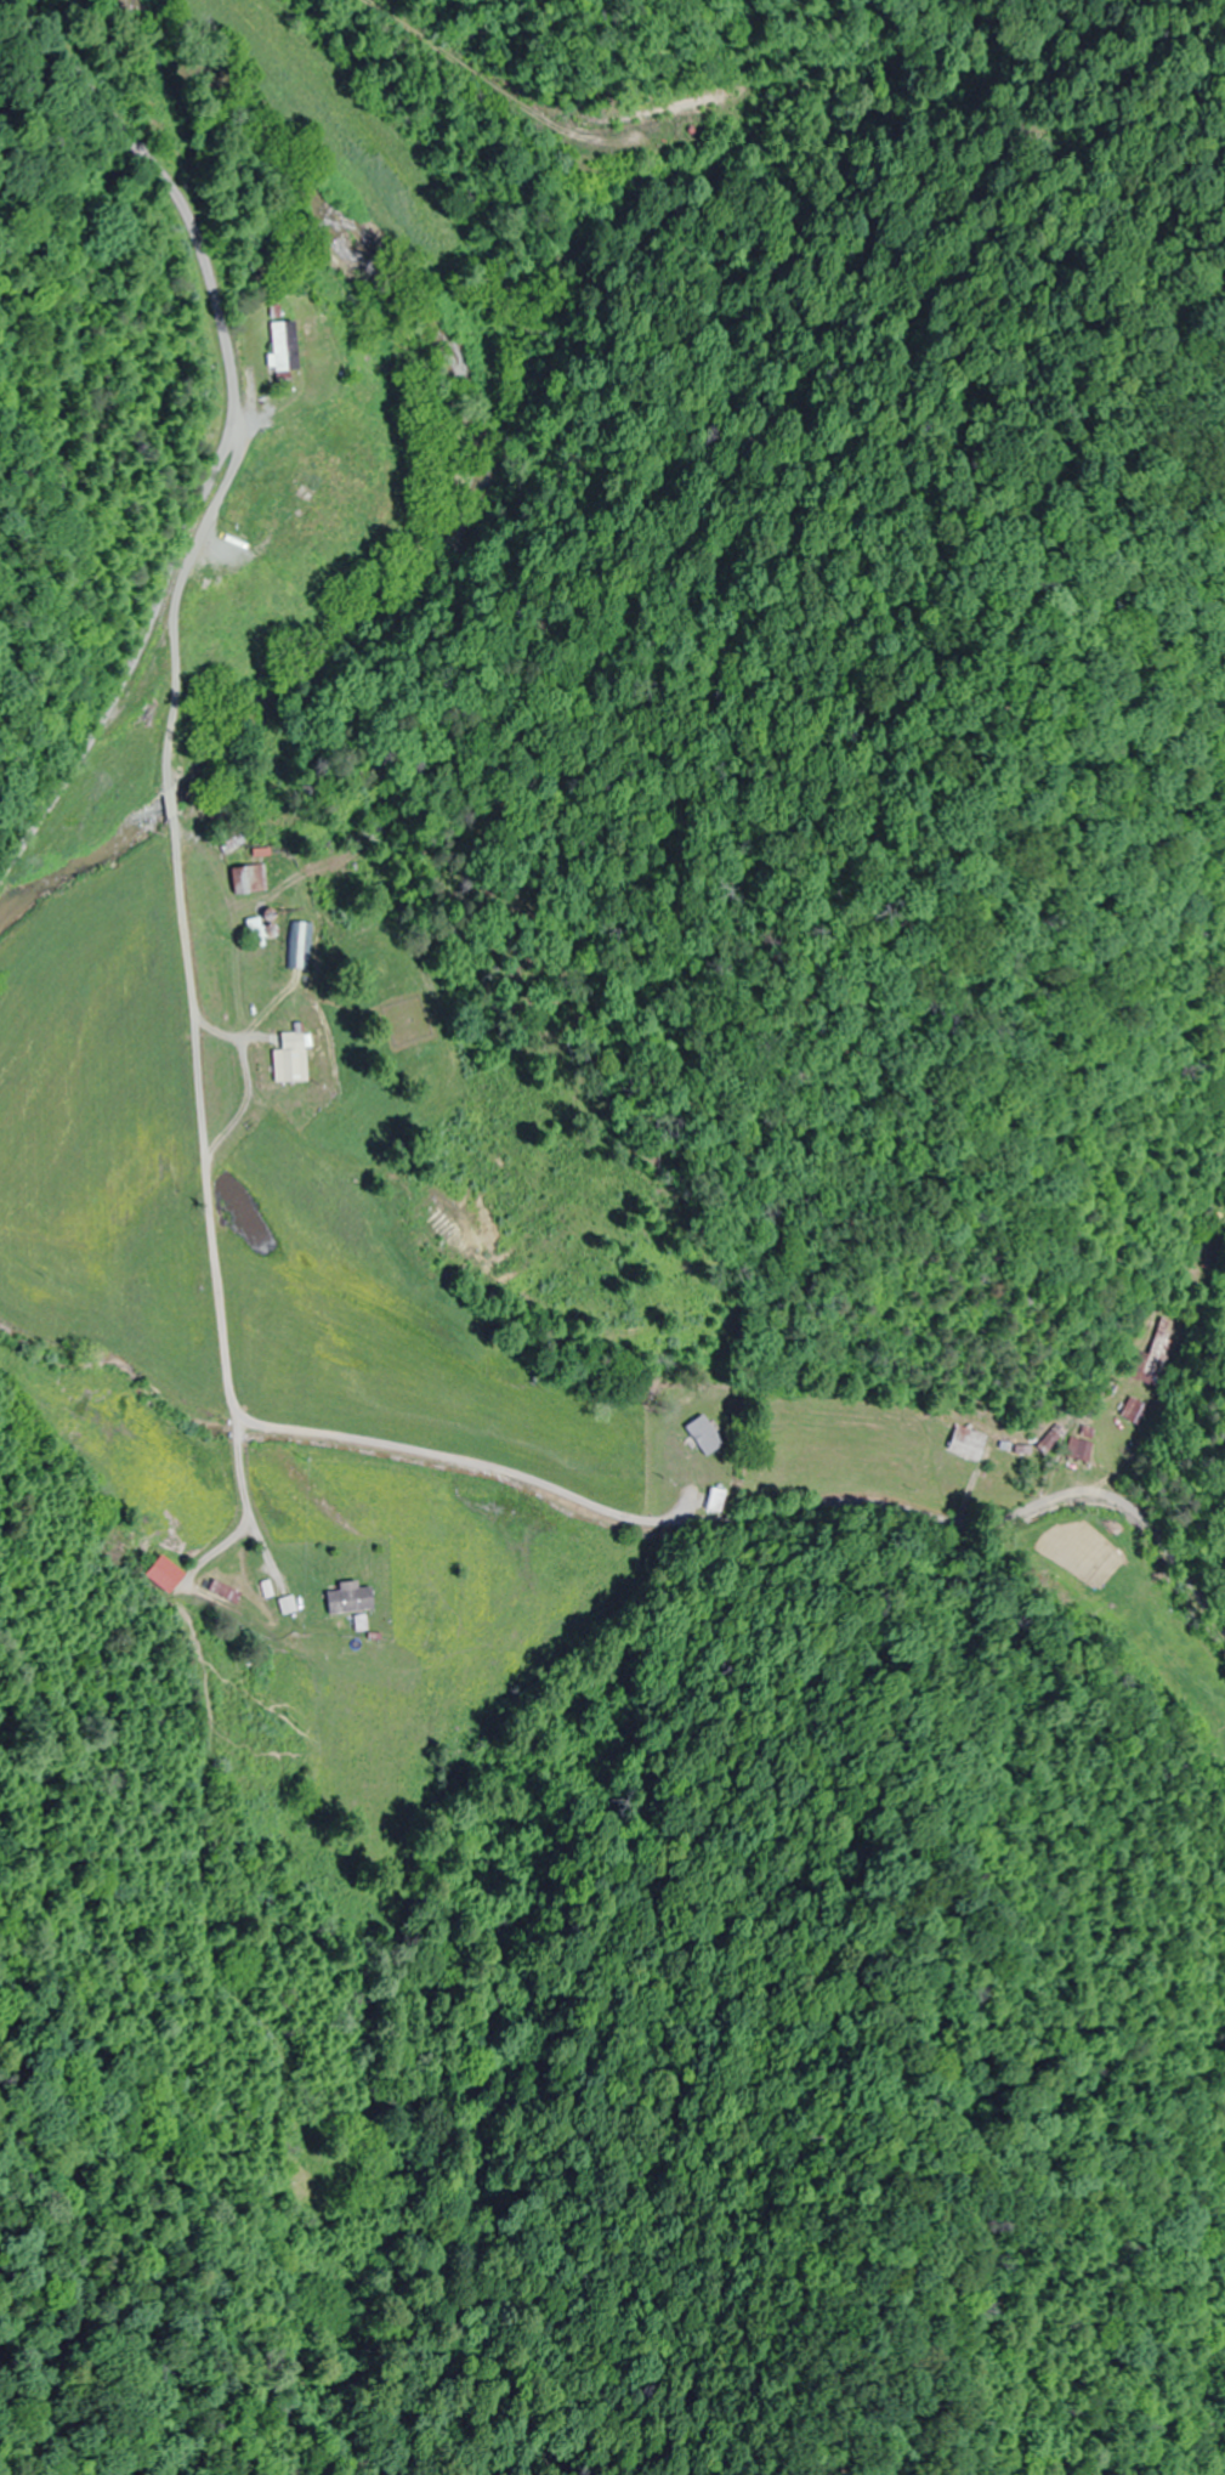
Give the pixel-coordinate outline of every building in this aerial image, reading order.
[(266,322),(268,371),(292,370),(291,321),(266,322)] [(247,842),(243,834),(227,842),(231,850),(247,842)] [(240,895),(272,892),(269,865),(237,868),(240,895)] [(318,971),(321,924),(299,923),(297,970),(318,971)] [(275,1050),(275,1082),(313,1082),(313,1034),(282,1034),(282,1050),(275,1050)] [(1142,1351),(1135,1379),(1170,1388),(1182,1341),(1174,1339),(1179,1321),(1163,1317),(1153,1354),(1142,1351)] [(1146,1427),(1156,1407),(1134,1397),(1125,1417),(1146,1427)] [(704,1456),(723,1446),(706,1414),(686,1426),(704,1456)] [(948,1449),(977,1463),(989,1436),(960,1423),(948,1449)] [(1064,1432),(1058,1427),(1044,1444),(1049,1449),(1064,1432)] [(1069,1458),(1092,1464),(1098,1443),(1075,1437),(1069,1458)] [(728,1491),(712,1489),(709,1509),(725,1512),(728,1491)] [(169,1595),(183,1575),(156,1556),(142,1575),(169,1595)] [(327,1592),(329,1615),(374,1612),(372,1589),(327,1592)]
